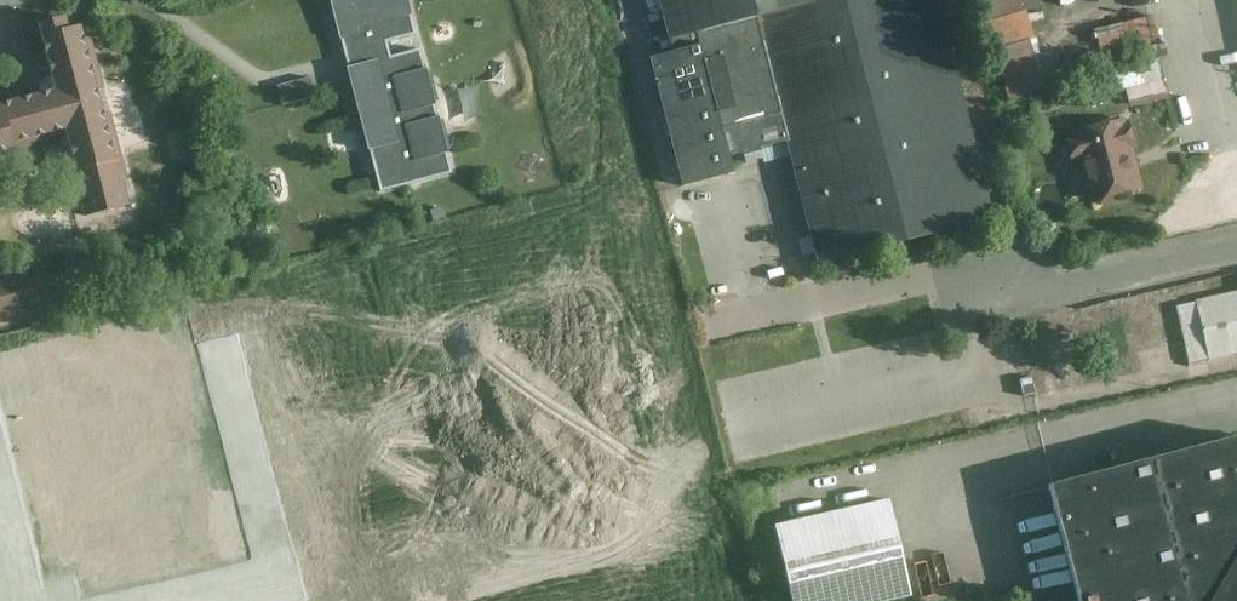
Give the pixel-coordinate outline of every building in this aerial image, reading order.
[(405,0),(321,0),(376,202),(454,181),(405,0)] [(786,139),(754,11),(798,0),(657,0),(669,47),(645,54),(680,189),(732,176),(728,154),(768,143),(786,139)] [(786,139),(819,269),(996,226),(938,0),(798,0),(754,11),(786,139)] [(983,4),(1013,99),(1052,87),(1026,0),(996,0),(983,4)] [(70,11),(40,19),(54,75),(46,78),(40,89),(0,100),(0,150),(18,145),(19,149),(45,142),(51,170),(74,162),(89,217),(133,204),(85,20),(73,22),(70,11)] [(1152,18),(1101,25),(1105,53),(1156,46),(1152,18)] [(1113,68),(1118,90),(1130,88),(1133,100),(1169,91),(1160,57),(1113,68)] [(282,85),(287,104),(318,95),(313,76),(282,85)] [(1130,119),(1122,120),(1066,134),(1073,164),(1080,163),(1089,203),(1097,201),(1098,205),(1124,199),(1123,193),(1141,189),(1132,149),(1137,148),(1130,119)] [(44,311),(32,269),(0,277),(0,321),(44,311)] [(1190,367),(1236,356),(1236,295),(1177,309),(1190,367)] [(1144,365),(1158,361),(1148,327),(1134,330),(1144,365)] [(1236,435),(1046,485),(1072,587),(1076,600),(1236,600),(1236,438),(1236,435)] [(913,598),(889,501),(775,528),(793,600),(901,600),(913,598)] [(1072,587),(1048,593),(1050,600),(1076,600),(1072,587)]
